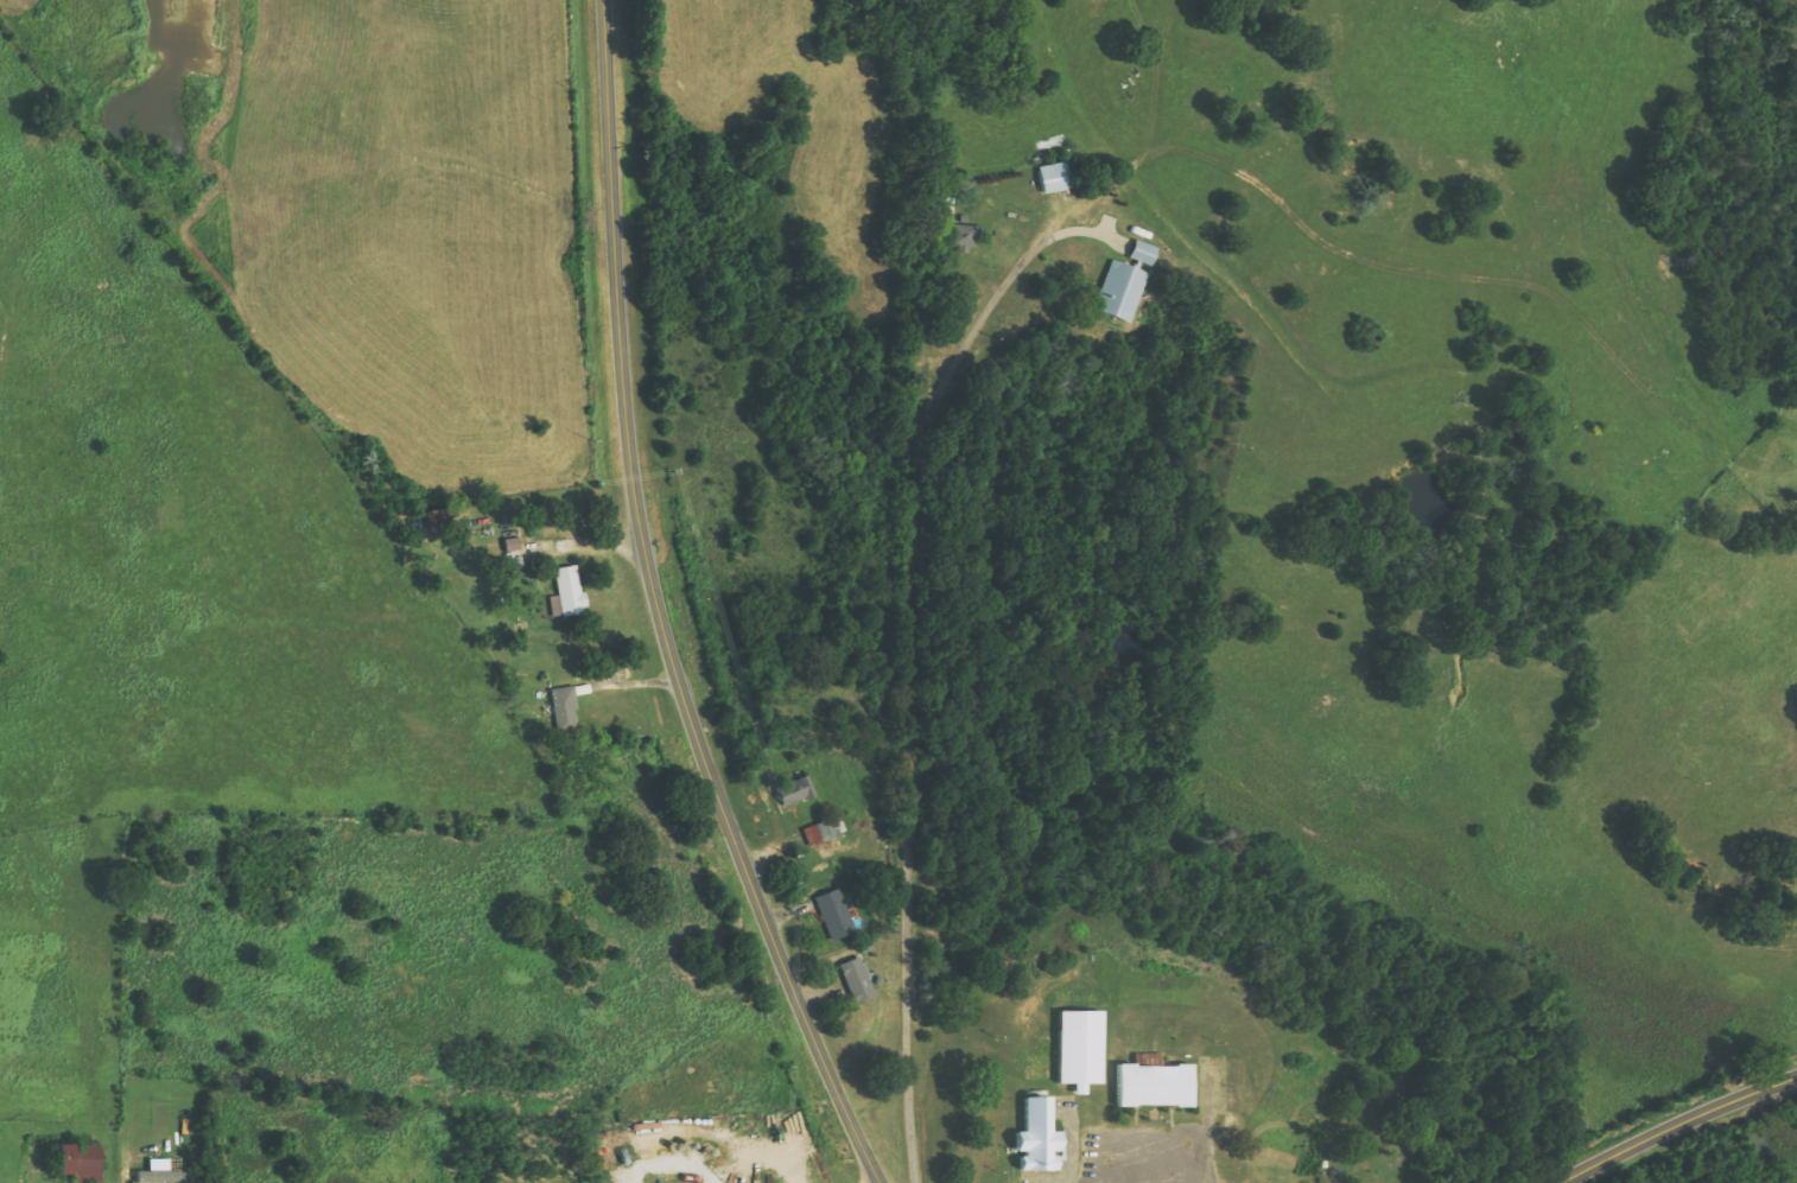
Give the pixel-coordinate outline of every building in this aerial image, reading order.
[(1044,194),(1073,188),(1067,161),(1038,166),(1044,194)] [(985,225),(952,224),(951,249),(977,250),(977,236),(985,236),(985,225)] [(1159,248),(1137,239),(1130,257),(1152,266),(1159,248)] [(1131,322),(1149,272),(1112,259),(1094,309),(1131,322)] [(425,511),(427,535),(451,532),(448,508),(425,511)] [(521,549),(520,537),(505,539),(506,551),(521,549)] [(523,566),(522,551),(506,552),(507,568),(523,566)] [(554,569),(559,595),(549,597),(553,618),(587,612),(578,564),(554,569)] [(559,732),(580,729),(573,686),(552,689),(559,732)] [(818,795),(809,774),(777,788),(785,808),(818,795)] [(803,829),(810,847),(847,833),(840,815),(803,829)] [(856,932),(839,888),(815,897),(832,941),(856,932)] [(840,965),(855,1004),(876,996),(860,957),(840,965)] [(1104,1012),(1060,1011),(1059,1084),(1103,1084),(1104,1012)] [(1194,1106),(1194,1065),(1119,1066),(1119,1107),(1194,1106)] [(1053,1097),(1026,1097),(1026,1132),(1018,1132),(1018,1154),(1021,1154),(1021,1172),(1059,1172),(1059,1154),(1062,1154),(1062,1132),(1053,1132),(1053,1097)] [(102,1147),(59,1146),(59,1175),(75,1176),(75,1182),(102,1182),(102,1147)]
